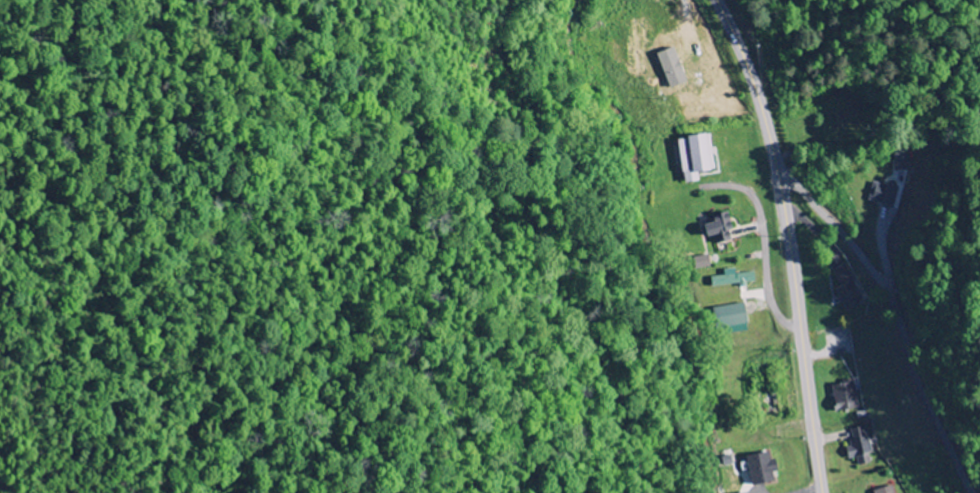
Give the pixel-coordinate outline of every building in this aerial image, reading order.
[(689,83),(675,49),(658,55),(671,90),(689,83)] [(679,140),(685,184),(700,183),(699,175),(717,172),(712,136),(679,140)] [(911,170),(911,154),(895,155),(896,171),(911,170)] [(897,203),(902,205),(910,173),(899,171),(895,186),(901,187),(897,203)] [(870,202),(894,208),(900,189),(875,182),(870,202)] [(715,237),(716,245),(733,243),(731,232),(734,232),(731,214),(714,216),(715,225),(707,226),(708,238),(715,237)] [(694,259),(697,272),(713,268),(710,256),(694,259)] [(714,288),(748,285),(748,283),(757,282),(756,273),(737,275),(737,270),(725,271),(726,277),(713,278),(714,288)] [(717,308),(719,328),(748,325),(746,305),(717,308)] [(838,413),(860,410),(856,382),(833,386),(838,413)] [(859,467),(874,465),(867,427),(852,430),(854,442),(848,443),(851,460),(858,459),(859,467)] [(774,474),(779,472),(776,461),(772,462),(770,454),(748,460),(755,489),(776,483),(774,474)]
